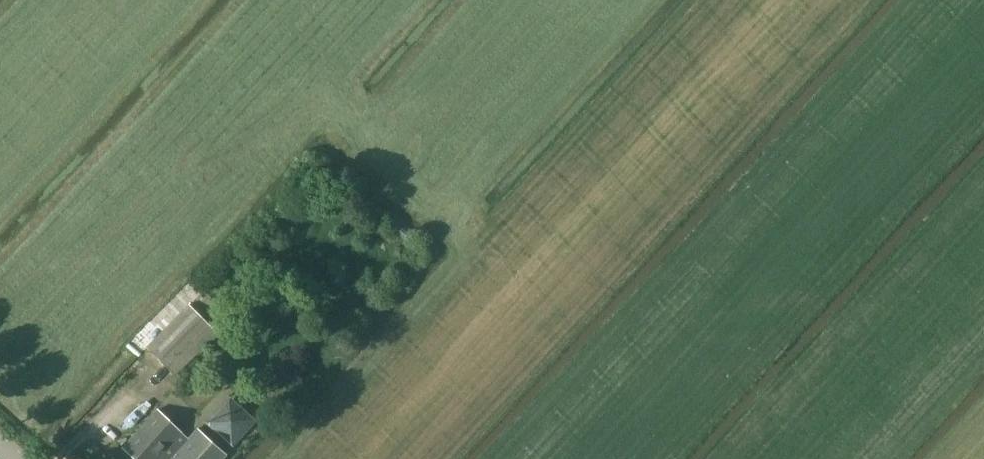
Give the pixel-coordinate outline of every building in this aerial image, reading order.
[(189,304),(146,346),(175,375),(218,333),(189,304)] [(233,442),(257,416),(232,393),(208,419),(233,442)] [(226,455),(198,429),(188,440),(182,434),(183,433),(158,409),(122,447),(135,458),(222,458),(226,455)]
